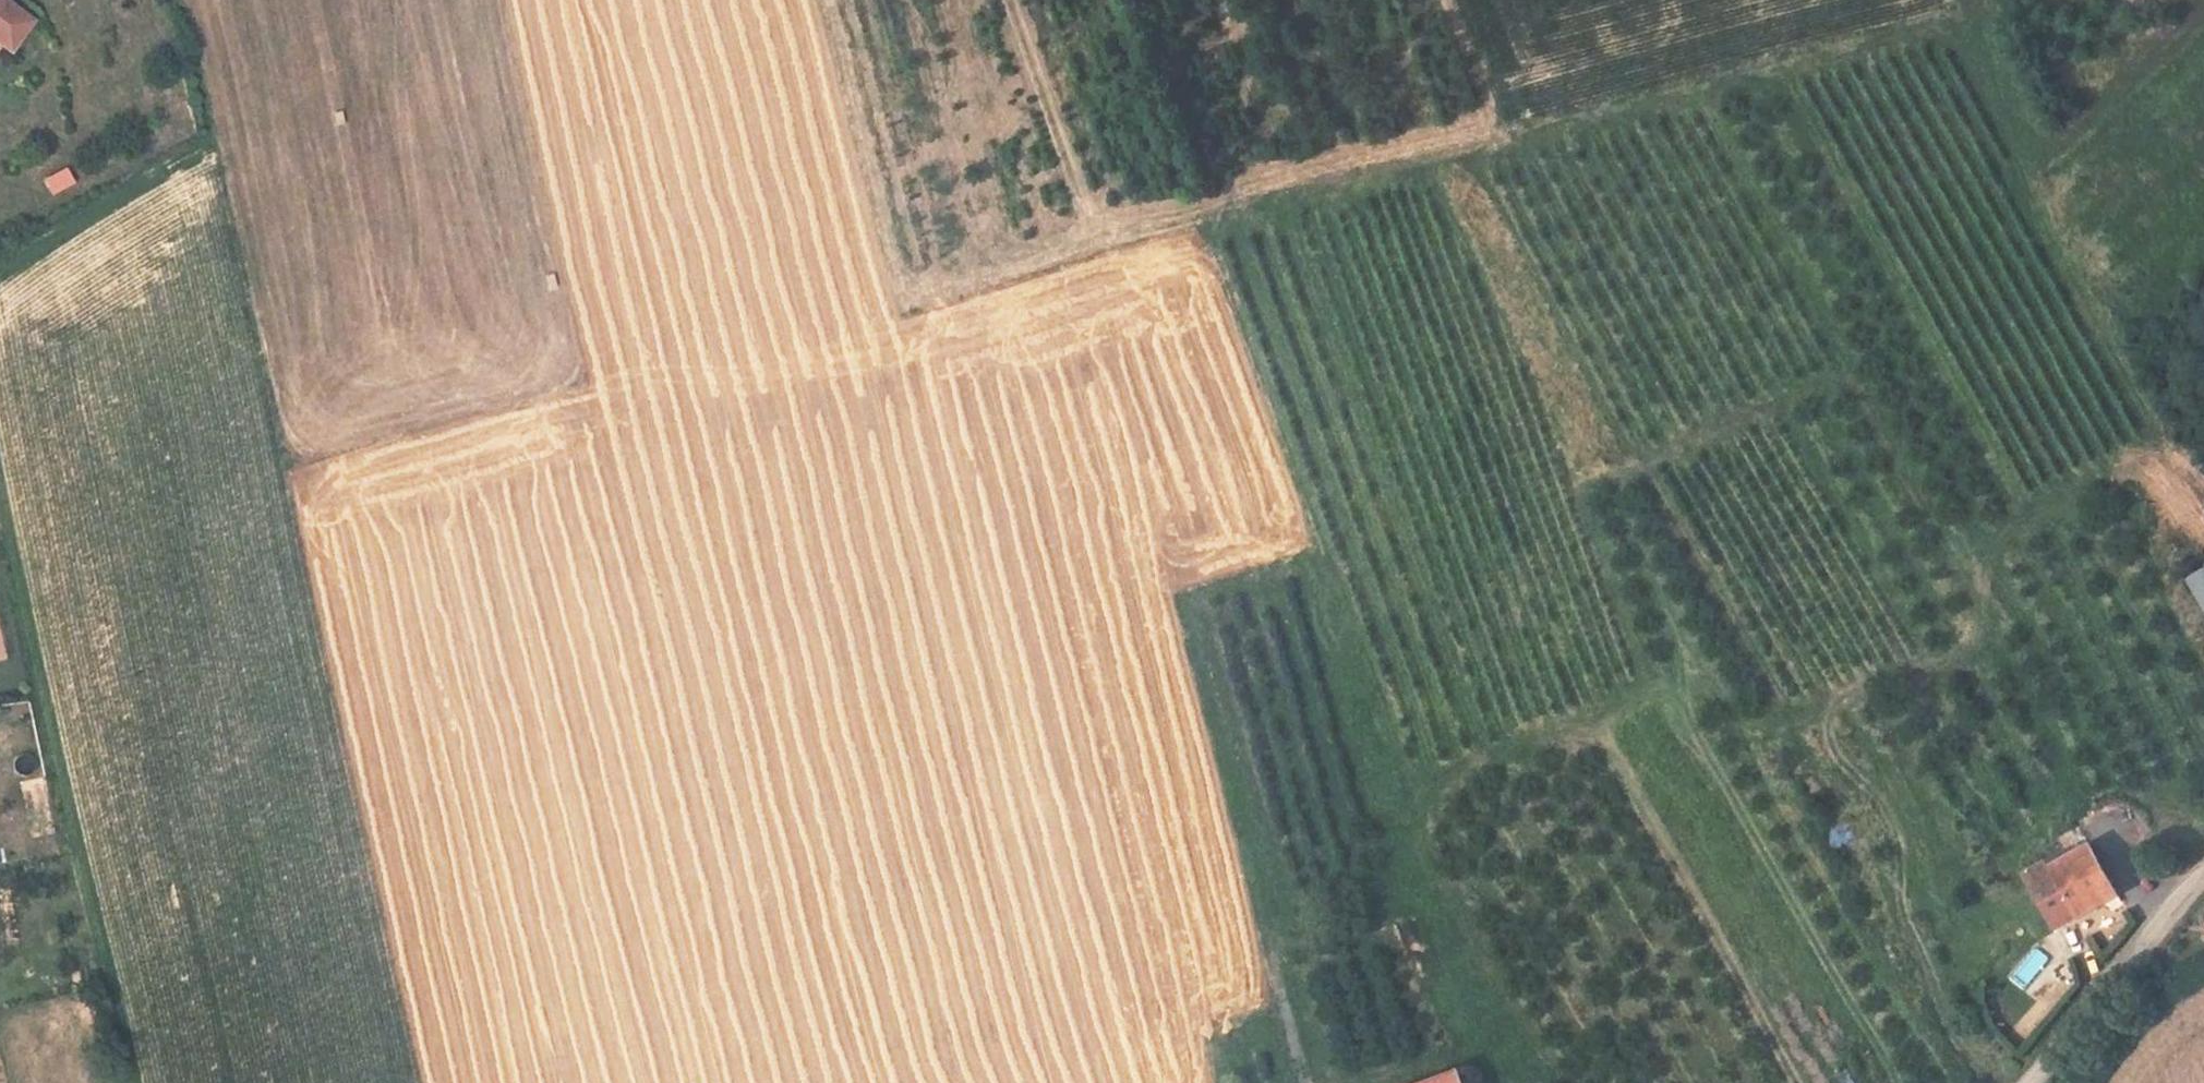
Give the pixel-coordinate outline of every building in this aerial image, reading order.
[(10,56),(34,26),(6,4),(0,4),(0,48),(10,56)] [(64,169),(42,179),(48,194),(71,184),(64,169)] [(2186,579),(2203,612),(2203,569),(2186,579)] [(2040,861),(2035,853),(2018,861),(2047,915),(2104,883),(2080,839),(2040,861)] [(1452,1078),(1447,1067),(1412,1082),(1409,1082),(1454,1082),(1452,1078)] [(1452,1078),(1454,1082),(1471,1082),(1467,1073),(1452,1078)]
